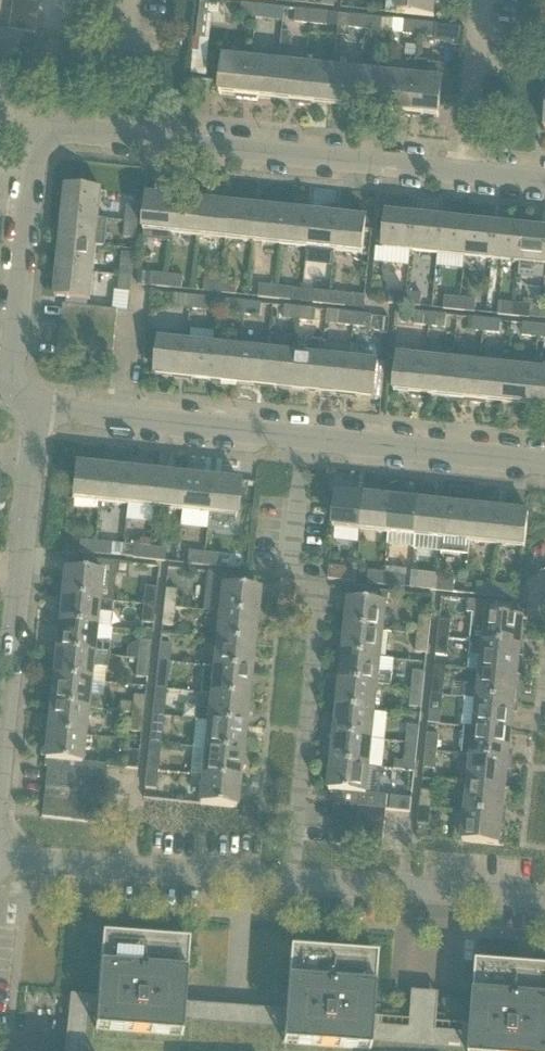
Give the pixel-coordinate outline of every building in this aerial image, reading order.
[(355,0),(341,0),(340,8),(354,10),(355,0)] [(436,0),(399,0),(398,15),(412,16),(434,18),(436,0)] [(37,20),(39,6),(12,2),(10,17),(37,20)] [(204,47),(210,5),(207,4),(207,5),(198,5),(192,47),(204,47)] [(256,19),(257,6),(241,4),(240,18),(256,19)] [(284,22),(285,9),(257,6),(256,19),(284,22)] [(310,25),(312,12),(296,11),(294,23),(310,25)] [(327,27),(328,14),(312,12),(310,25),(327,27)] [(365,31),(366,18),(350,16),(349,29),(365,31)] [(35,35),(37,20),(10,17),(8,31),(35,35)] [(381,32),(382,20),(366,18),(365,31),(381,32)] [(419,37),(420,23),(404,22),(403,35),(419,37)] [(436,39),(436,25),(420,23),(419,37),(436,39)] [(202,75),(204,51),(193,50),(191,74),(202,75)] [(223,57),(219,95),(237,96),(237,99),(247,100),(247,97),(251,60),(245,60),(223,57)] [(247,97),(247,100),(257,101),(258,99),(274,100),(278,63),(251,60),(247,97)] [(410,115),(410,118),(420,119),(421,116),(438,118),(442,81),(444,69),(429,67),(429,62),(416,61),(415,77),(414,77),(410,115)] [(278,63),(274,100),(291,102),(291,105),(301,106),(301,103),(305,66),(278,63)] [(301,103),(301,106),(312,107),(312,104),(329,106),(333,69),(305,66),(301,103)] [(333,69),(329,106),(346,108),(345,111),(355,112),(356,109),(360,71),(333,69)] [(356,109),(355,112),(366,113),(366,110),(383,112),(387,74),(360,71),(356,109)] [(387,74),(383,112),(400,114),(400,117),(410,118),(410,115),(414,77),(387,74)] [(99,219),(100,213),(102,191),(66,188),(63,215),(99,219)] [(143,231),(142,241),(170,244),(171,234),(175,199),(147,196),(143,231)] [(198,237),(202,202),(175,199),(171,234),(198,237)] [(225,240),(229,205),(202,202),(198,237),(225,240)] [(253,243),(256,207),(229,205),(225,240),(253,243)] [(137,224),(139,208),(126,206),(124,222),(137,224)] [(280,246),(284,210),(256,207),(253,243),(280,246)] [(307,249),(311,213),(284,210),(280,246),(307,249)] [(334,252),(338,216),(311,213),(307,249),(334,252)] [(410,253),(414,216),(386,213),(384,235),(382,250),(410,253)] [(105,247),(107,220),(99,219),(63,215),(60,243),(96,246),(105,247)] [(362,255),(364,241),(366,219),(338,216),(334,252),(362,255)] [(437,256),(441,219),(414,216),(410,253),(437,256)] [(465,258),(468,222),(441,219),(437,256),(465,258)] [(136,240),(137,224),(124,222),(122,239),(136,240)] [(492,261),(496,225),(468,222),(465,258),(492,261)] [(519,264),(523,228),(496,225),(492,261),(519,264)] [(523,228),(519,264),(544,266),(544,230),(523,228)] [(93,274),(96,246),(60,243),(57,270),(93,274)] [(120,261),(118,276),(132,278),(133,262),(134,255),(121,253),(120,261)] [(90,302),(93,274),(57,270),(54,298),(76,300),(90,302)] [(139,273),(137,286),(149,287),(165,289),(167,276),(150,274),(139,273)] [(130,294),(132,278),(118,276),(116,292),(116,293),(130,294)] [(182,290),(184,278),(167,276),(165,289),(182,290)] [(220,294),(221,282),(205,280),(204,292),(220,294)] [(236,296),(237,283),(221,282),(220,294),(236,296)] [(274,300),(276,287),(259,286),(258,299),(274,300)] [(276,287),(274,300),(290,302),(292,289),(276,287)] [(314,291),(313,304),(329,306),(330,293),(314,291)] [(404,306),(406,293),(390,291),(388,304),(404,306)] [(114,292),(112,310),(117,311),(127,312),(128,312),(128,311),(130,294),(116,293),(116,292),(114,292)] [(345,308),(347,295),(330,293),(329,306),(345,308)] [(421,308),(422,295),(406,293),(404,306),(421,308)] [(190,310),(191,297),(175,296),(174,309),(190,310)] [(206,312),(208,299),(191,297),(190,310),(206,312)] [(459,312),(460,299),(444,297),(443,310),(459,312)] [(475,314),(477,301),(460,299),(459,312),(475,314)] [(244,316),(246,303),(218,300),(217,313),(244,316)] [(262,317),(263,304),(246,303),(244,316),(262,317)] [(513,318),(515,305),(498,303),(497,316),(513,318)] [(89,322),(90,308),(63,305),(61,319),(89,322)] [(530,319),(531,306),(515,305),(513,318),(530,319)] [(299,321),(300,308),(284,307),(282,320),(299,321)] [(116,324),(117,311),(112,310),(90,308),(89,322),(116,324)] [(315,323),(316,310),(300,308),(299,321),(315,323)] [(338,313),(328,312),(327,325),(353,327),(355,314),(338,312),(338,313)] [(429,327),(430,314),(415,313),(413,326),(429,327)] [(355,314),(353,327),(370,329),(372,317),(372,316),(355,314)] [(446,329),(447,316),(430,314),(429,327),(446,329)] [(483,333),(485,320),(469,318),(468,331),(483,333)] [(87,335),(89,322),(61,319),(60,332),(87,335)] [(500,335),(501,322),(485,320),(483,333),(500,335)] [(114,338),(116,324),(89,322),(87,335),(114,338)] [(538,339),(539,326),(523,324),(522,337),(538,339)] [(86,347),(87,335),(60,332),(59,344),(59,345),(86,347)] [(160,333),(148,332),(145,362),(156,363),(157,354),(159,340),(160,333)] [(113,350),(114,338),(87,335),(86,347),(113,350)] [(183,379),(186,343),(159,340),(157,354),(156,363),(155,376),(183,379)] [(295,354),(291,390),(319,393),(322,357),(324,341),(311,340),(310,356),(295,354)] [(210,382),(214,346),(186,343),(183,379),(210,382)] [(84,362),(86,347),(59,345),(59,344),(57,359),(84,362)] [(322,357),(319,393),(346,396),(350,360),(351,348),(324,345),(322,357)] [(350,360),(346,396),(374,399),(377,363),(376,362),(377,348),(351,345),(351,348),(350,360)] [(237,384),(241,348),(214,346),(210,382),(237,384)] [(86,347),(84,362),(111,365),(113,350),(86,347)] [(264,387),(268,351),(241,348),(237,384),(264,387)] [(291,390),(295,354),(268,351),(264,387),(291,390)] [(396,373),(394,393),(411,395),(411,397),(421,399),(422,396),(426,358),(398,356),(396,373)] [(422,396),(421,399),(431,400),(431,397),(449,399),(453,361),(426,358),(422,396)] [(453,361),(449,399),(466,400),(466,403),(476,404),(476,402),(480,364),(453,361)] [(476,402),(476,404),(485,405),(486,403),(503,405),(507,367),(480,364),(476,402)] [(507,367),(503,405),(520,406),(520,409),(530,410),(531,407),(535,370),(507,367)] [(530,410),(540,411),(540,408),(544,409),(544,371),(535,370),(531,407),(530,410)] [(100,504),(104,468),(75,465),(71,501),(100,504)] [(127,507),(130,471),(104,468),(100,504),(127,507)] [(154,510),(158,474),(130,471),(127,507),(154,510)] [(181,512),(185,477),(158,474),(154,510),(181,512)] [(209,515),(213,480),(185,477),(181,512),(209,515)] [(236,518),(239,482),(213,480),(209,515),(236,518)] [(362,532),(366,496),(337,493),(333,529),(362,532)] [(389,535),(393,499),(366,496),(362,532),(389,535)] [(417,538),(420,502),(393,499),(389,535),(417,538)] [(443,540),(447,504),(420,502),(417,538),(443,540)] [(443,540),(442,553),(469,556),(470,543),(474,507),(447,504),(443,540)] [(498,546),(502,510),(474,507),(470,543),(498,546)] [(524,549),(528,513),(502,510),(498,546),(524,549)] [(94,556),(95,543),(79,541),(77,554),(94,556)] [(110,558),(111,544),(95,543),(94,556),(110,558)] [(148,562),(150,548),(133,547),(132,560),(148,562)] [(164,563),(166,550),(150,548),(148,562),(164,563)] [(203,568),(204,554),(188,552),(186,566),(203,568)] [(219,569),(220,556),(204,554),(203,568),(219,569)] [(129,565),(82,560),(82,561),(86,562),(85,571),(65,569),(62,597),(113,603),(117,564),(129,566),(129,565)] [(356,583),(357,570),(329,567),(328,580),(356,583)] [(384,574),(383,587),(399,588),(405,589),(407,571),(386,569),(385,574),(384,574)] [(383,587),(384,574),(368,572),(366,585),(383,587)] [(256,618),(259,590),(248,589),(249,578),(228,575),(208,573),(204,613),(219,614),(256,618)] [(437,593),(438,579),(422,578),(421,591),(437,593)] [(453,594),(455,581),(438,579),(437,593),(453,594)] [(491,599),(493,585),(477,583),(475,597),(491,599)] [(507,600),(509,587),(493,585),(491,599),(507,600)] [(155,607),(157,589),(144,588),(143,606),(155,607)] [(175,609),(177,591),(165,590),(163,608),(175,609)] [(388,605),(389,593),(361,590),(360,601),(349,600),(346,628),(382,632),(386,604),(388,605)] [(62,597),(59,625),(96,629),(97,614),(112,615),(113,603),(62,597)] [(520,647),(523,618),(513,618),(515,606),(493,604),(469,601),(467,614),(473,615),(470,642),(520,647)] [(153,625),(155,607),(143,606),(141,624),(153,625)] [(173,628),(175,609),(163,608),(161,626),(173,628)] [(253,645),(256,618),(219,614),(216,641),(253,645)] [(429,637),(431,619),(419,617),(417,636),(429,637)] [(449,640),(452,623),(440,622),(438,639),(449,640)] [(109,658),(109,657),(111,645),(95,643),(96,629),(59,625),(56,652),(109,658)] [(379,659),(379,656),(382,632),(346,628),(343,655),(379,659)] [(427,655),(429,637),(417,636),(415,653),(427,655)] [(447,658),(448,656),(449,640),(438,639),(436,656),(447,658)] [(250,672),(253,645),(216,641),(213,668),(250,672)] [(149,662),(151,643),(139,642),(138,649),(131,648),(130,660),(149,662)] [(517,676),(519,656),(520,647),(470,642),(469,656),(481,657),(479,672),(517,676)] [(169,664),(171,646),(159,644),(157,663),(169,664)] [(107,670),(109,658),(56,652),(53,679),(90,683),(92,668),(107,670)] [(343,655),(340,682),(376,686),(390,688),(391,676),(393,676),(395,661),(379,659),(343,655)] [(147,680),(149,662),(130,660),(137,661),(135,678),(147,680)] [(167,682),(169,664),(157,663),(155,681),(167,682)] [(443,697),(447,668),(434,667),(431,695),(443,697)] [(213,669),(203,668),(200,695),(211,696),(247,699),(250,672),(213,668),(213,669)] [(423,691),(426,673),(413,672),(411,690),(423,691)] [(514,704),(517,676),(479,672),(477,687),(464,685),(463,699),(471,700),(514,704)] [(102,712),(103,699),(89,697),(90,683),(53,679),(50,707),(88,711),(102,712)] [(372,713),(376,686),(340,682),(337,709),(372,713)] [(421,709),(423,691),(411,690),(409,708),(421,709)] [(439,725),(443,697),(431,695),(427,724),(439,725)] [(244,727),(247,699),(211,696),(209,710),(197,709),(195,722),(244,727)] [(144,716),(145,698),(133,697),(131,715),(144,716)] [(164,718),(166,700),(153,699),(151,717),(164,718)] [(511,732),(514,704),(471,700),(470,712),(474,712),(473,728),(511,732)] [(85,738),(88,711),(50,707),(47,734),(85,738)] [(369,740),(372,713),(337,709),(335,736),(369,740)] [(142,734),(144,716),(131,715),(129,733),(142,734)] [(161,746),(164,718),(151,717),(148,744),(161,746)] [(195,722),(193,749),(205,750),(242,754),(244,727),(195,722)] [(418,746),(420,727),(408,726),(405,744),(418,746)] [(460,734),(459,749),(463,752),(462,756),(470,757),(508,761),(511,732),(473,728),(465,727),(465,732),(460,734)] [(82,763),(85,738),(47,734),(44,761),(77,765),(80,765),(80,763),(82,763)] [(437,753),(440,736),(427,734),(425,752),(437,753)] [(366,767),(369,740),(335,736),(332,764),(366,767)] [(158,773),(161,746),(148,744),(145,771),(158,773)] [(416,763),(418,746),(405,744),(403,762),(416,763)] [(239,781),(242,754),(205,750),(202,777),(239,781)] [(138,771),(139,753),(127,751),(125,770),(138,771)] [(435,771),(437,753),(425,752),(423,769),(435,771)] [(505,789),(508,761),(470,757),(471,757),(468,785),(505,789)] [(75,777),(77,765),(44,761),(43,768),(47,768),(46,774),(75,777)] [(106,766),(82,763),(80,763),(80,765),(77,765),(75,777),(105,781),(106,766)] [(332,764),(329,791),(335,792),(334,805),(360,808),(386,810),(386,809),(387,797),(379,796),(382,769),(366,767),(332,764)] [(156,791),(158,773),(145,771),(144,790),(156,791)] [(74,790),(75,777),(46,774),(45,787),(74,790)] [(103,793),(105,781),(75,777),(74,790),(103,793)] [(236,809),(239,781),(202,777),(199,805),(236,809)] [(502,817),(505,789),(468,785),(465,813),(502,817)] [(72,803),(74,790),(45,787),(43,800),(72,803)] [(102,806),(102,803),(103,793),(74,790),(72,803),(102,806)] [(431,810),(433,793),(421,791),(419,808),(431,810)] [(390,797),(389,810),(409,812),(410,799),(390,797)] [(70,821),(72,803),(43,800),(41,818),(70,821)] [(100,825),(102,806),(72,803),(70,821),(100,825)] [(359,821),(360,808),(334,805),(333,818),(359,821)] [(385,823),(386,810),(360,808),(359,821),(385,823)] [(429,828),(431,810),(419,808),(417,826),(429,828)] [(499,846),(502,817),(465,813),(462,842),(499,846)] [(357,834),(359,821),(333,818),(331,831),(357,834)] [(383,836),(385,823),(359,821),(357,834),(383,836)] [(356,846),(357,834),(331,831),(330,843),(356,846)] [(382,849),(383,836),(357,834),(356,846),(382,849)] [(189,943),(177,943),(102,937),(97,999),(95,1034),(182,1040),(184,1005),(189,943)] [(372,1019),(377,957),(290,951),(285,1012),(283,1048),(323,1050),(370,1050),(372,1019)] [(478,965),(473,1026),(471,1050),(544,1050),(544,970),(478,965)] [(473,1026),(464,1026),(464,1034),(436,1032),(437,1023),(439,994),(410,992),(408,1021),(408,1022),(408,1030),(380,1028),(381,1019),(372,1019),(370,1050),(471,1050),(473,1026)] [(283,1048),(285,1012),(184,1005),(182,1040),(95,1034),(97,999),(70,996),(65,1050),(323,1050),(283,1048)]
